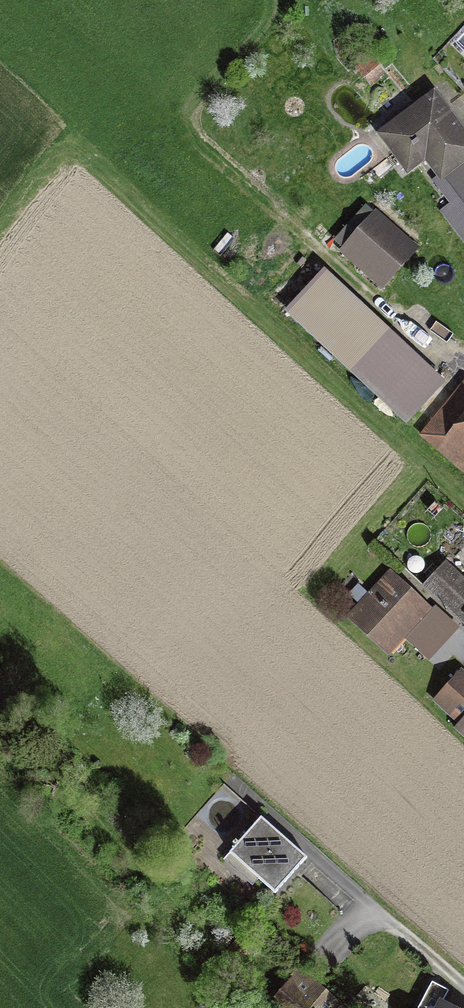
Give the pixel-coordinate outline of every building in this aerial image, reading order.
[(440,99),(384,144),(404,169),(420,157),(437,178),(429,184),(452,214),(445,220),(463,244),(463,129),(458,122),(440,99)] [(345,259),(387,293),(415,258),(373,224),(345,259)] [(446,385),(323,271),(283,314),(406,428),(446,385)] [(461,382),(412,438),(463,482),(463,384),(461,382)] [(463,602),(463,576),(448,560),(424,585),(453,613),(463,602)] [(390,651),(427,610),(412,596),(389,575),(352,617),(390,651)] [(453,613),(463,623),(463,602),(453,613)] [(435,606),(406,637),(430,659),(459,628),(435,606)] [(463,721),(463,686),(460,683),(440,706),(461,724),(463,721)] [(461,724),(454,732),(463,741),(463,721),(461,724)] [(284,841),(259,819),(225,856),(278,905),(312,867),(284,841)] [(295,976),(268,1007),(333,1007),(295,976)] [(447,1001),(454,989),(432,977),(415,1007),(461,1007),(447,1001)]
